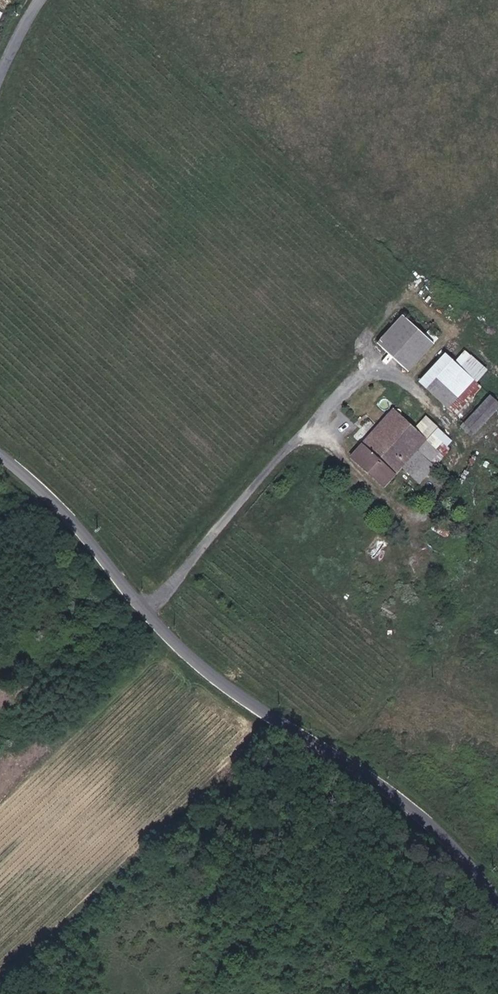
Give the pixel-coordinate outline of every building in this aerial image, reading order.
[(415,280),(367,335),(375,342),(426,289),(415,280)] [(426,289),(375,342),(402,367),(451,312),(426,289)] [(451,357),(423,386),(449,410),(477,382),(451,357)] [(497,410),(497,401),(490,393),(460,424),(472,436),(497,410)] [(445,482),(456,470),(391,411),(349,458),(380,484),(411,452),(445,482)]
